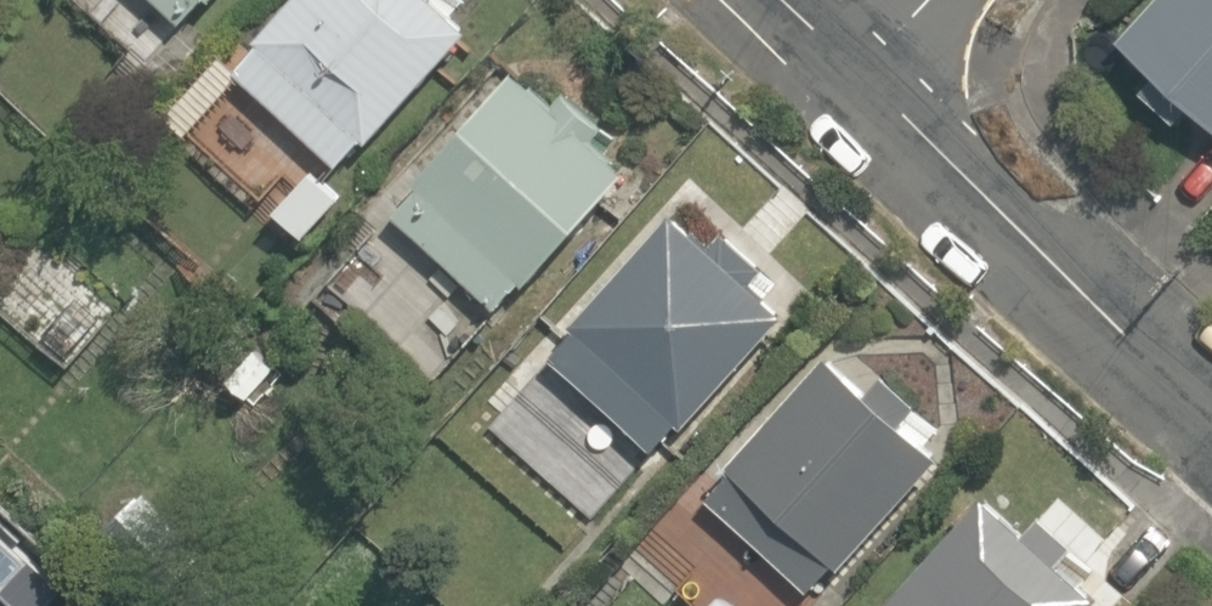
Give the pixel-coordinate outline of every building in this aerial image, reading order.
[(131,0),(60,0),(130,60),(160,25),(131,0)] [(170,17),(185,0),(150,0),(170,17)] [(424,0),(273,0),(211,70),(327,173),(455,28),(424,0)] [(1096,46),(1211,148),(1211,0),(1136,0),(1096,46)] [(608,151),(490,58),(371,210),(490,302),(608,151)] [(324,196),(224,107),(184,152),(284,241),(324,196)] [(776,305),(673,213),(540,363),(643,455),(776,305)] [(484,317),(374,226),(319,292),(430,383),(484,317)] [(922,460),(796,358),(688,493),(813,594),(922,460)] [(622,466),(529,372),(504,397),(597,491),(622,466)] [(961,510),(870,605),(1063,605),(961,510)] [(684,512),(633,569),(674,605),(784,605),(786,604),(684,512)] [(0,538),(0,605),(64,605),(0,538)]
